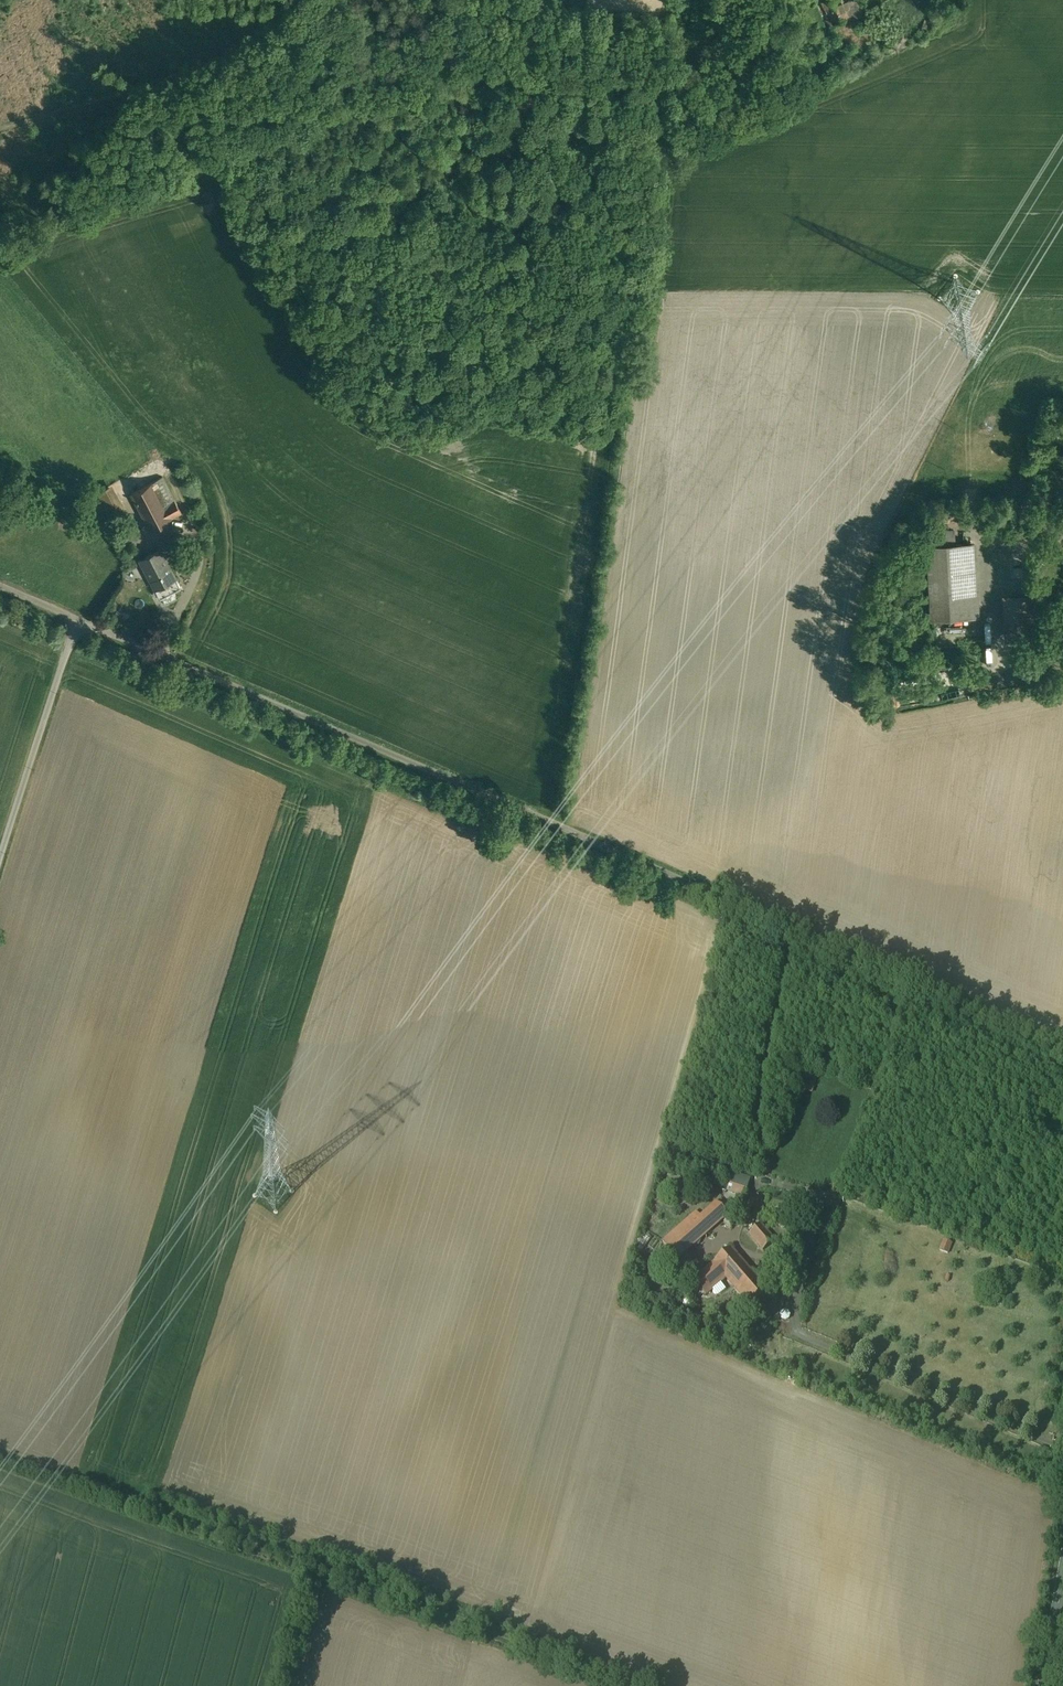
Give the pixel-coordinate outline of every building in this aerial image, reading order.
[(825,1),(827,7),(829,6),(836,22),(849,17),(842,0),(826,0),(825,1)] [(155,486),(134,496),(145,517),(166,506),(155,486)] [(117,487),(104,494),(116,516),(130,509),(117,487)] [(166,506),(145,517),(151,529),(172,518),(166,506)] [(964,543),(919,545),(921,590),(930,590),(931,617),(968,615),(964,543)] [(144,558),(166,605),(180,598),(177,591),(186,587),(167,547),(144,558)] [(1029,594),(1011,595),(1013,640),(1032,639),(1029,594)] [(696,1212),(662,1242),(677,1259),(727,1215),(717,1203),(701,1217),(696,1212)] [(774,1241),(760,1224),(749,1233),(763,1250),(774,1241)] [(944,1239),(940,1250),(950,1254),(954,1243),(944,1239)] [(677,1259),(662,1242),(656,1248),(671,1265),(677,1259)] [(751,1274),(730,1249),(713,1263),(713,1264),(693,1281),(705,1295),(726,1278),(735,1288),(751,1274)] [(766,1291),(751,1274),(735,1288),(749,1305),(766,1291)]
